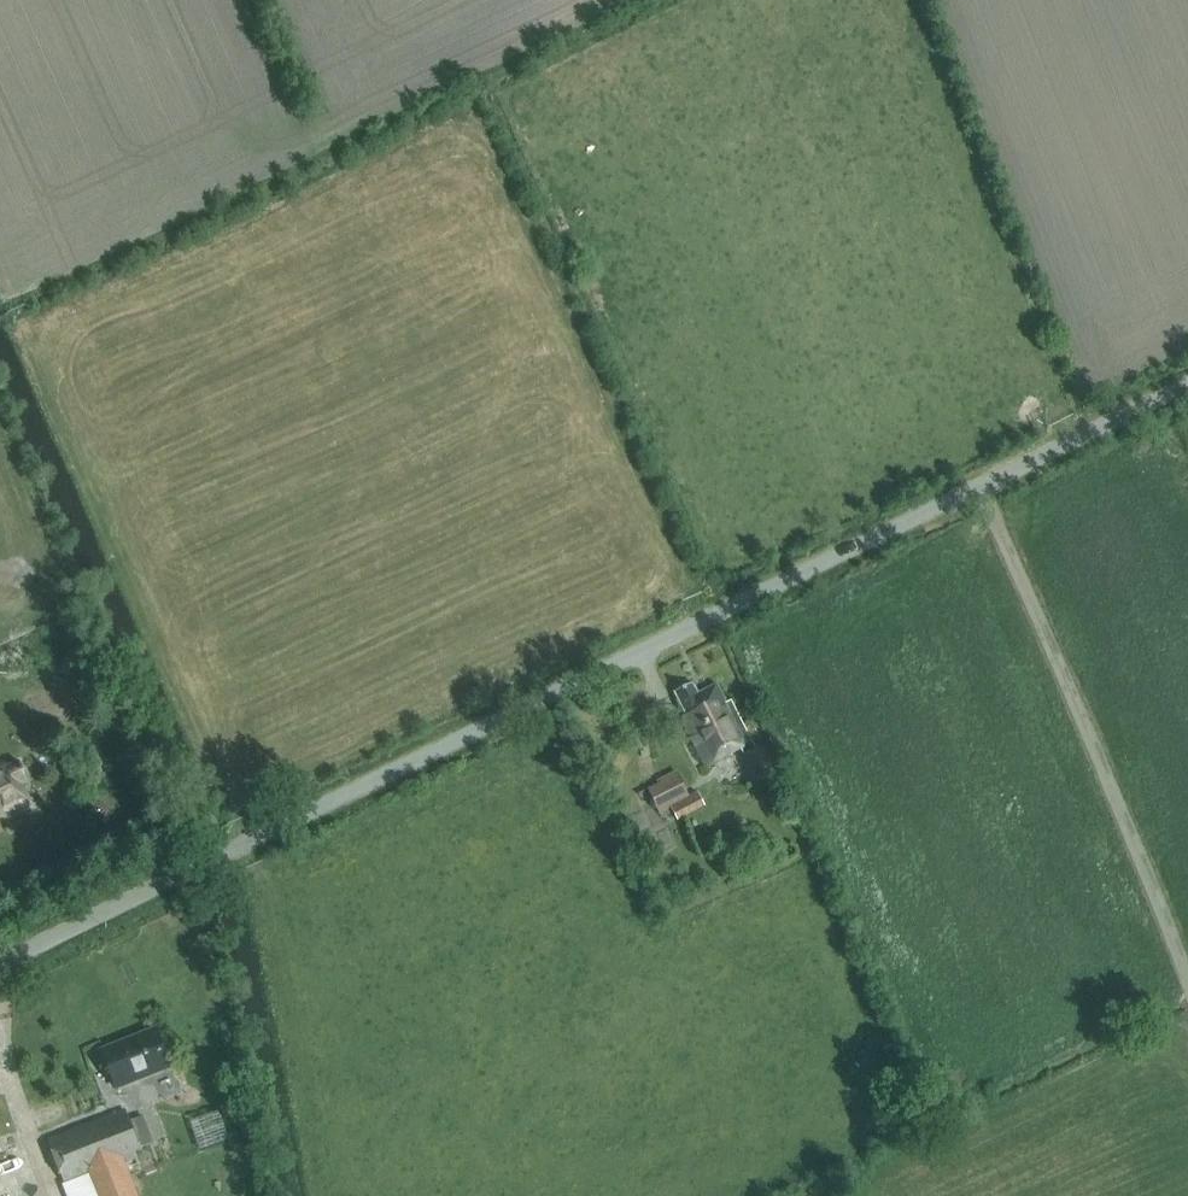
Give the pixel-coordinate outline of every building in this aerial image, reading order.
[(74,678),(79,664),(66,659),(61,673),(74,678)] [(705,767),(740,750),(751,744),(732,703),(727,705),(718,686),(699,695),(694,684),(676,692),(687,716),(681,718),(705,767)] [(742,757),(756,783),(776,772),(762,746),(754,750),(751,744),(740,750),(743,756),(742,757)] [(32,805),(21,783),(29,779),(20,761),(7,768),(4,763),(0,764),(0,822),(13,815),(13,814),(32,805)] [(676,773),(658,782),(660,786),(647,792),(658,814),(689,799),(676,773)] [(102,1051),(117,1088),(170,1067),(156,1030),(102,1051)] [(125,1110),(48,1140),(64,1183),(89,1174),(98,1195),(137,1195),(124,1161),(137,1156),(135,1151),(140,1149),(125,1110)]
